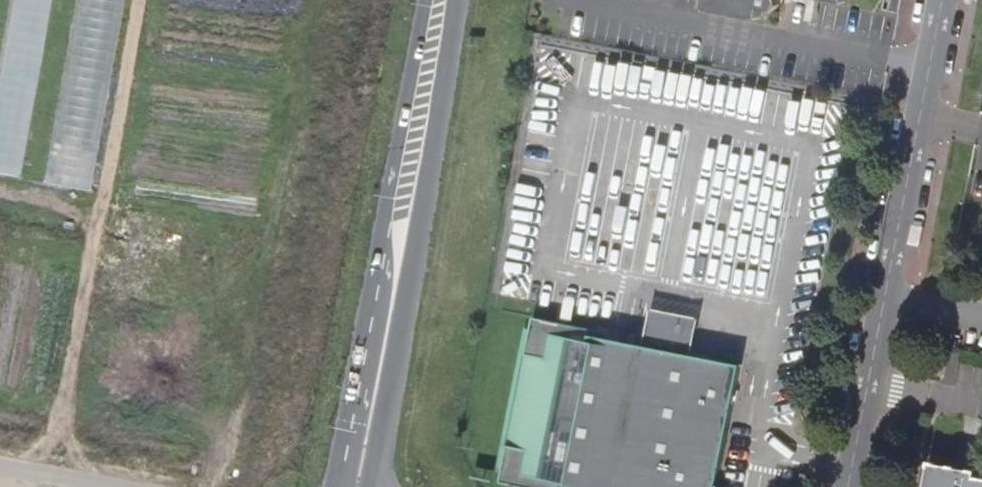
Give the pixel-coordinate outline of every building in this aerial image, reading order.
[(48,0),(15,0),(5,73),(25,76),(23,89),(0,86),(0,165),(26,169),(48,0)] [(702,7),(759,17),(760,11),(771,12),(775,11),(777,10),(778,8),(779,2),(778,0),(703,0),(702,7)] [(897,0),(885,0),(882,13),(894,16),(897,0)] [(76,144),(76,171),(93,171),(93,145),(76,144)] [(649,304),(641,342),(689,352),(697,314),(649,304)] [(641,342),(607,335),(608,329),(532,314),(499,479),(540,486),(715,486),(739,360),(689,352),(641,342)] [(976,477),(977,471),(928,462),(923,486),(981,486),(981,478),(976,477)]
